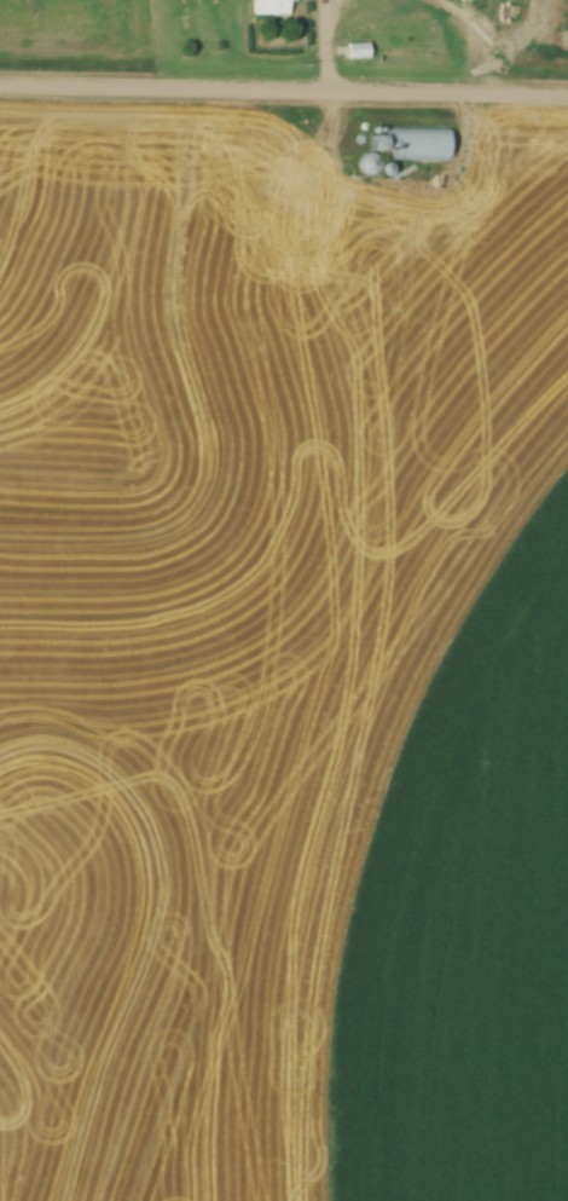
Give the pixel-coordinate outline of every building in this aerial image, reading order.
[(294,16),(294,0),(250,0),(250,16),(294,16)]
